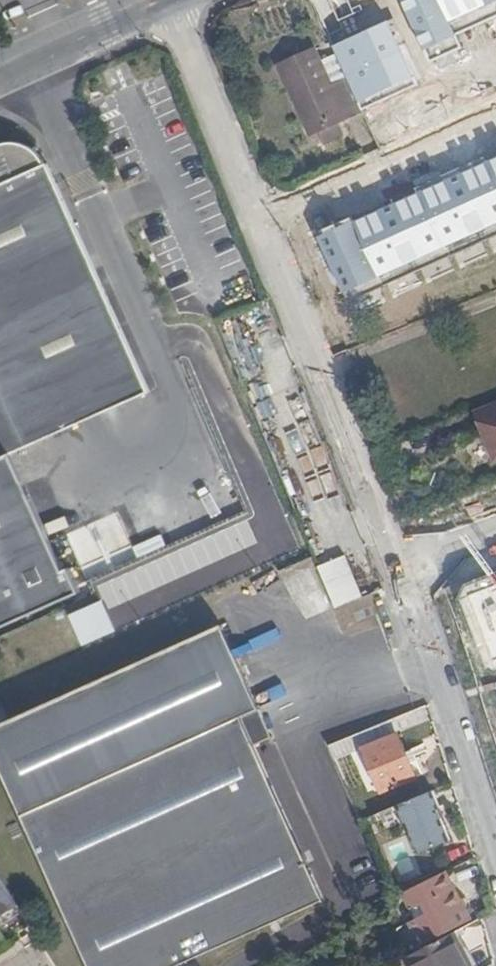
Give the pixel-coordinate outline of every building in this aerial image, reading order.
[(440,0),(400,0),(430,65),(463,49),(456,34),(440,0)] [(456,34),(495,16),(495,0),(440,0),(456,34)] [(390,21),(333,46),(350,82),(361,107),(417,82),(390,21)] [(307,139),(362,113),(361,107),(350,82),(329,90),(312,54),(275,69),(307,139)] [(77,589),(67,565),(60,568),(8,450),(146,389),(44,160),(41,161),(38,155),(33,149),(25,142),(14,139),(4,138),(0,140),(0,624),(77,589)] [(343,293),(495,223),(495,150),(315,234),(343,293)] [(469,408),(491,460),(495,458),(495,397),(469,408)] [(317,566),(334,608),(360,597),(342,556),(317,566)] [(177,965),(321,902),(254,744),(241,716),(257,709),(219,625),(0,722),(0,773),(88,965),(177,965)] [(260,692),(291,678),(286,667),(255,680),(260,692)] [(241,716),(254,744),(270,737),(257,709),(241,716)] [(354,748),(359,760),(365,757),(379,791),(414,777),(391,720),(328,747),(343,781),(354,776),(344,752),(354,748)] [(343,781),(350,800),(366,792),(354,762),(359,760),(354,748),(344,752),(354,776),(343,781)] [(398,805),(404,819),(438,804),(432,790),(398,805)] [(438,804),(404,819),(418,853),(449,840),(435,808),(439,806),(438,804)] [(0,881),(0,914),(15,904),(0,881)] [(410,924),(423,948),(441,937),(440,935),(470,919),(452,886),(423,903),(429,914),(410,924)] [(456,930),(441,937),(423,948),(408,956),(414,965),(474,965),(456,930)]
